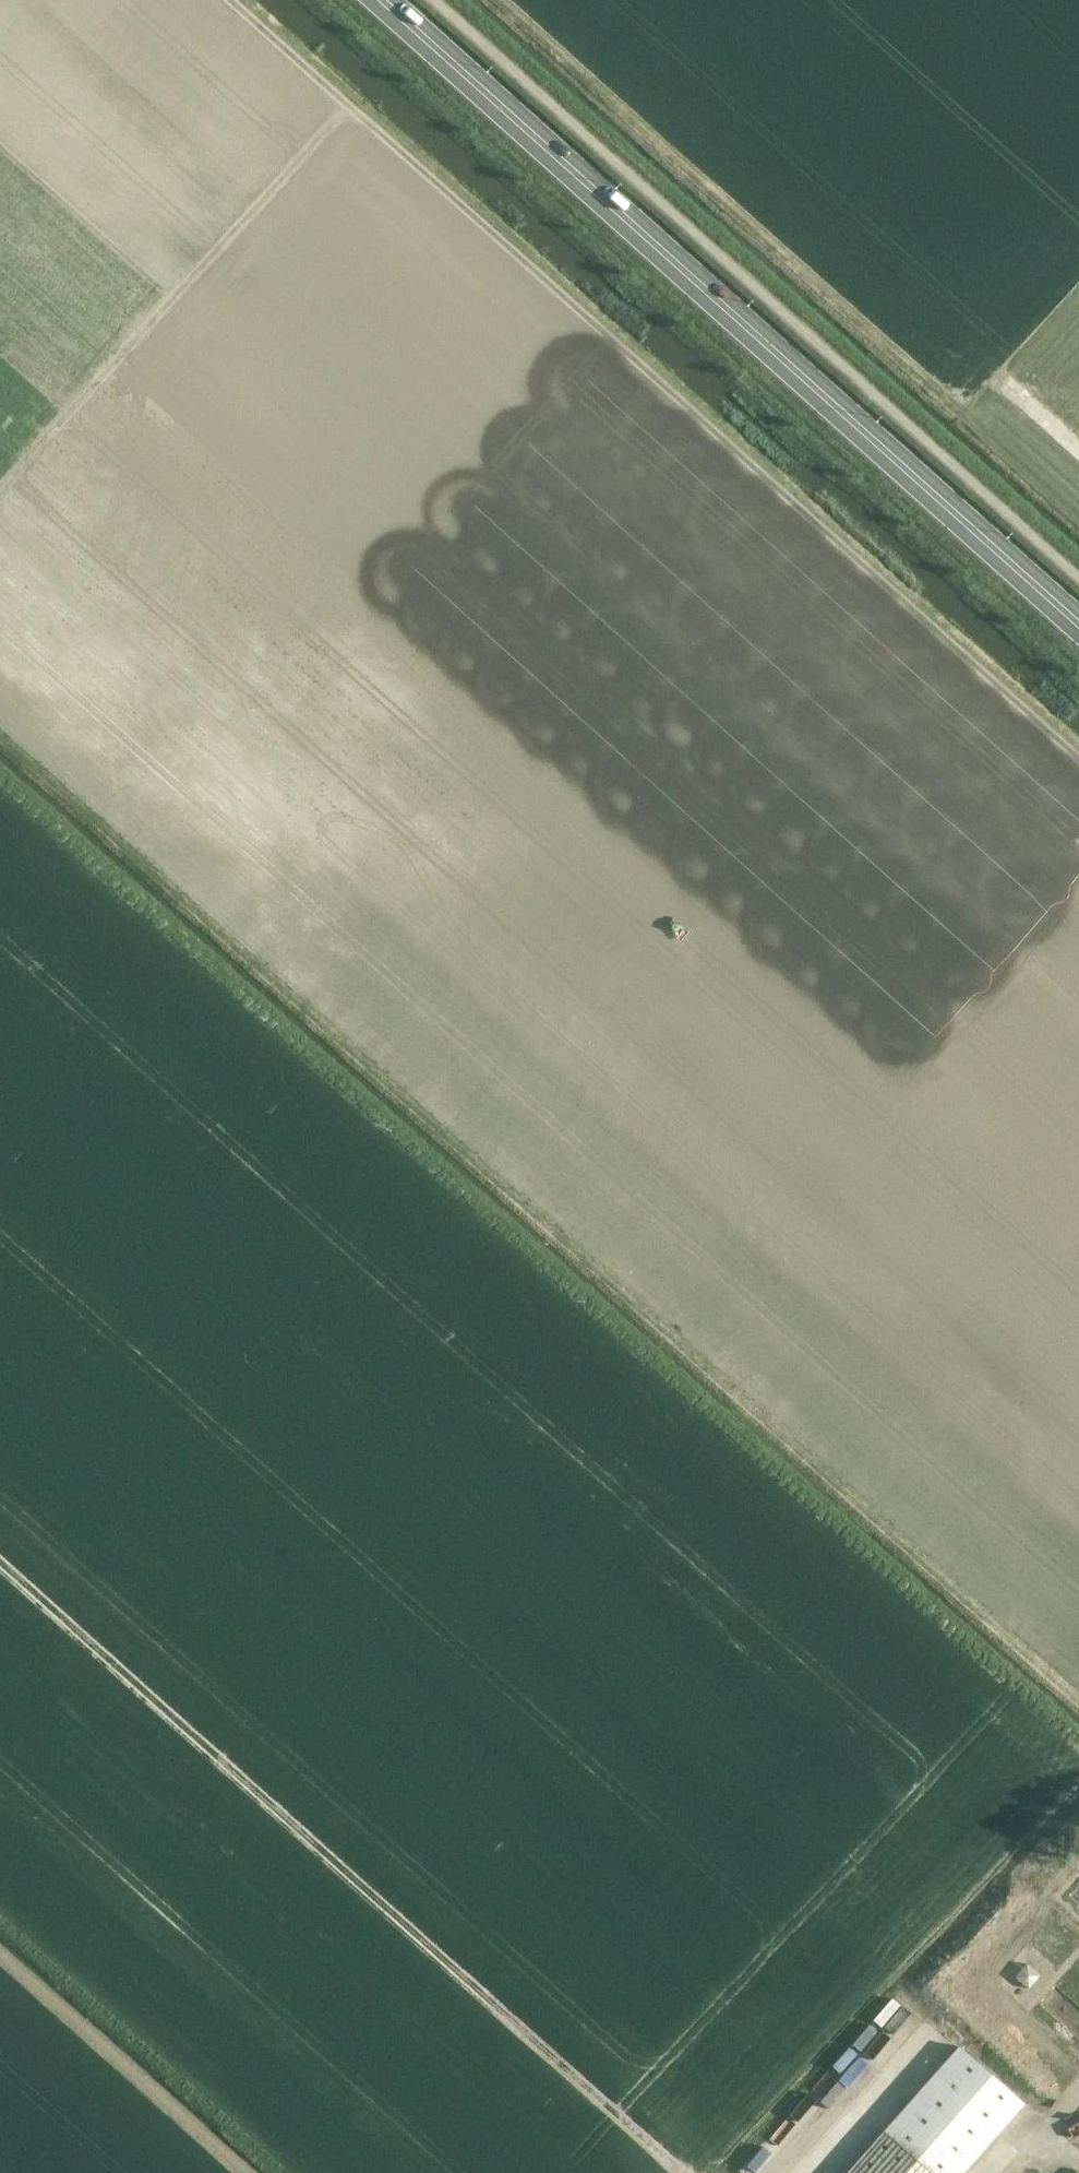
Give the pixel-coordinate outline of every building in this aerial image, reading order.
[(1039,1974),(1025,1962),(1013,1976),(1027,1988),(1039,1974)] [(1041,2055),(1063,2074),(1078,2056),(1078,2017),(1077,2015),(1041,2055)] [(941,2019),(923,2040),(963,2076),(981,2055),(941,2019)] [(923,2040),(904,2061),(944,2097),(963,2076),(923,2040)] [(1063,2074),(1078,2089),(1078,2056),(1063,2074)] [(833,2087),(799,2125),(821,2144),(855,2106),(833,2087)] [(841,2163),(853,2172),(870,2172),(896,2143),(875,2125),(841,2163)] [(957,2172),(958,2172),(1003,2172),(977,2149),(957,2172)]
